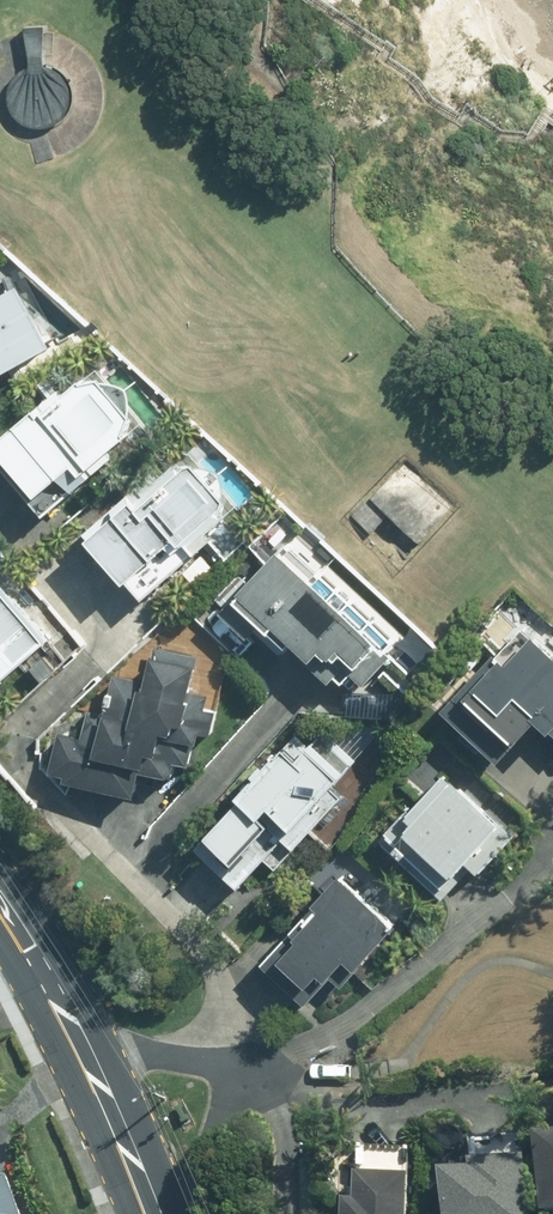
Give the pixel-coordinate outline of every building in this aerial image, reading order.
[(51,23),(29,24),(35,62),(27,66),(20,71),(14,78),(10,89),(10,100),(14,110),(20,119),(30,126),(41,129),(49,128),(57,126),(64,122),(71,115),(75,107),(78,97),(77,87),(74,79),(69,72),(61,66),(52,62),(51,23)] [(310,154),(310,162),(319,163),(319,154),(310,154)] [(18,277),(0,287),(0,365),(52,337),(18,277)] [(67,386),(8,437),(54,489),(91,457),(96,463),(149,418),(103,366),(72,393),(67,386)] [(147,491),(100,533),(141,579),(193,533),(202,544),(247,503),(206,457),(156,501),(147,491)] [(392,467),(350,516),(374,536),(392,515),(423,542),(447,514),(392,467)] [(396,636),(293,543),(256,585),(330,652),(341,640),(353,651),(359,644),(375,659),(396,636)] [(7,575),(0,581),(0,652),(16,670),(58,633),(7,575)] [(545,628),(487,694),(533,734),(552,711),(552,635),(545,628)] [(57,772),(147,790),(151,770),(182,776),(186,756),(200,759),(205,735),(209,736),(211,729),(220,731),(224,707),(216,706),(219,691),(198,687),(205,653),(164,645),(157,678),(119,671),(111,710),(98,707),(93,733),(66,727),(57,772)] [(304,730),(203,837),(247,878),(366,753),(332,721),(314,740),(304,730)] [(452,763),(385,835),(442,887),(473,853),(486,865),(522,827),(452,763)] [(351,865),(269,955),(314,996),(359,947),(369,956),(406,915),(351,865)] [(447,1160),(452,1213),(543,1213),(537,1150),(447,1160)] [(361,1158),(357,1213),(418,1213),(422,1162),(361,1158)] [(14,1176),(0,1180),(0,1213),(26,1213),(14,1176)]
